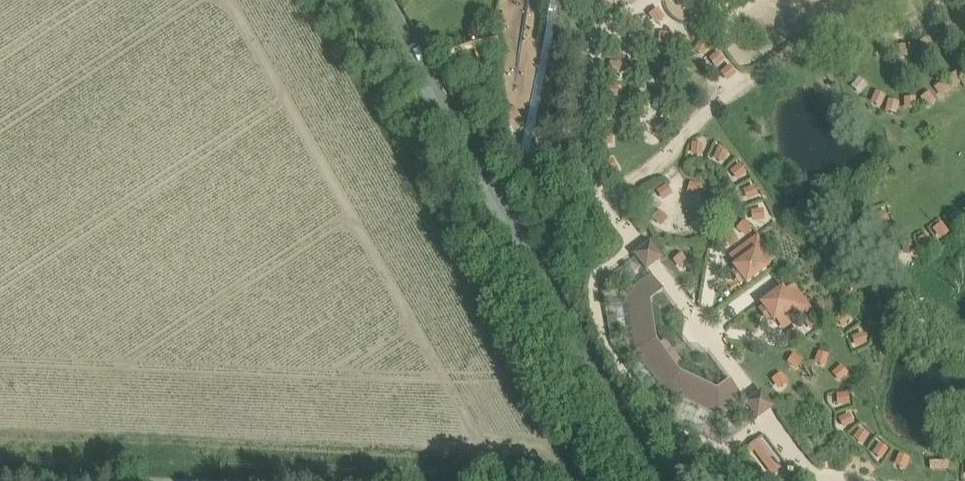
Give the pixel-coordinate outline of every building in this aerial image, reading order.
[(745,242),(757,233),(748,223),(737,232),(745,242)] [(725,257),(745,286),(770,269),(755,248),(764,242),(758,234),(725,257)] [(681,376),(658,344),(650,304),(664,294),(651,277),(628,295),(634,353),(667,394),(718,418),(745,401),(731,383),(717,393),(681,376)] [(784,288),(756,301),(766,324),(777,319),(780,327),(813,313),(802,288),(787,295),(784,288)] [(784,471),(760,440),(749,448),(773,479),(784,471)]
